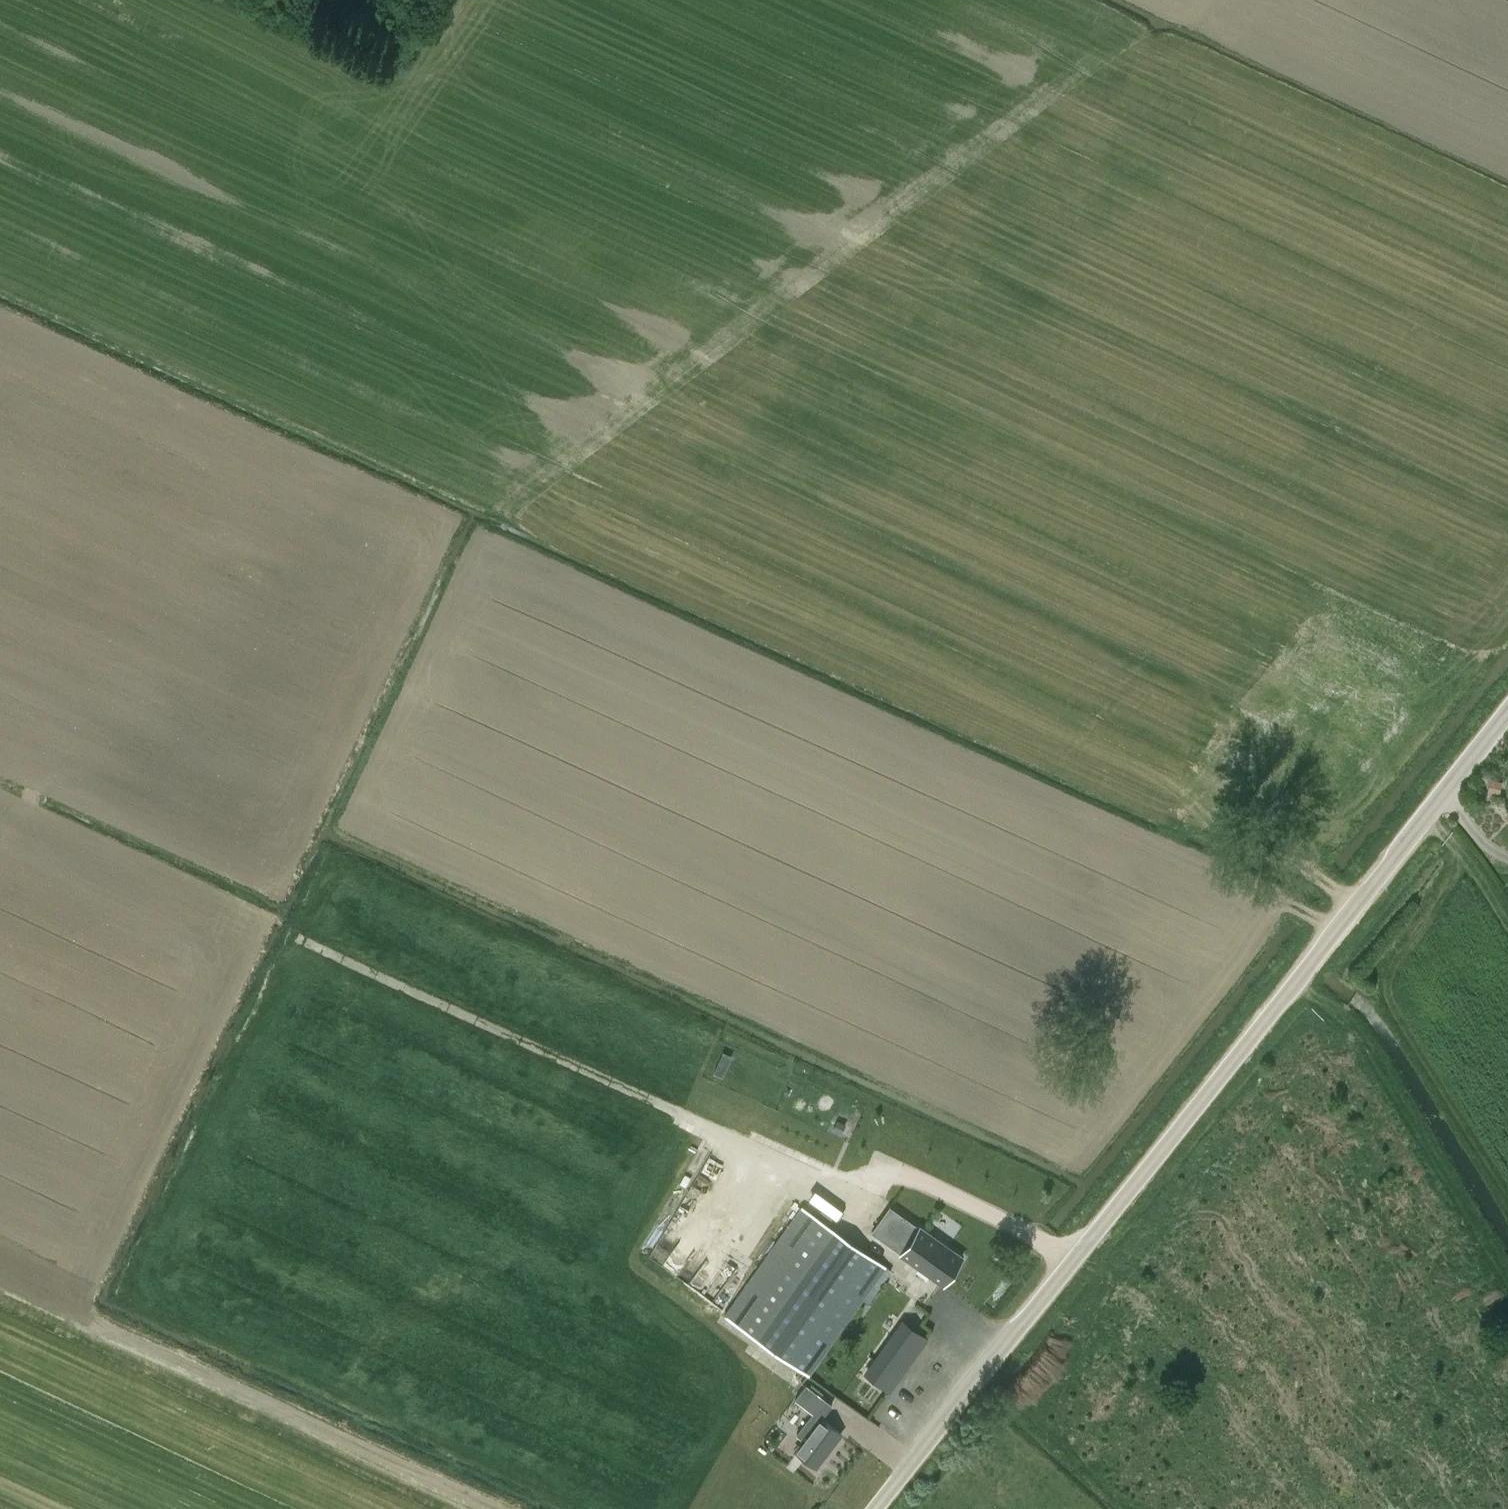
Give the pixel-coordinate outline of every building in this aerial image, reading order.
[(886,1267),(835,1230),(801,1206),(724,1315),(757,1339),(808,1376),(886,1267)] [(889,1207),(871,1232),(943,1283),(961,1258),(889,1207)] [(935,1208),(928,1221),(954,1235),(961,1223),(935,1208)] [(895,1335),(866,1374),(889,1391),(917,1351),(895,1335)] [(814,1413),(801,1428),(809,1434),(796,1451),(816,1466),(841,1434),(821,1419),(832,1403),(806,1384),(795,1399),(814,1413)]
